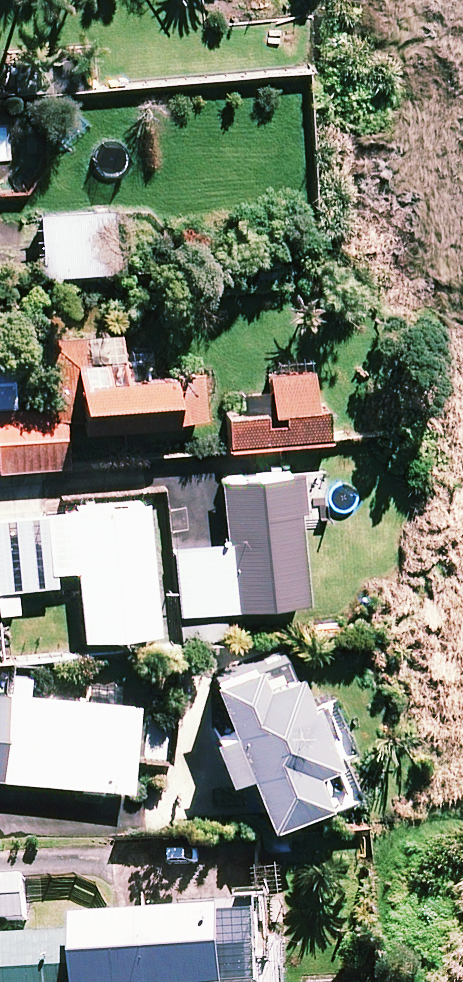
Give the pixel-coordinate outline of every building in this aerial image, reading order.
[(106,272),(107,211),(42,211),(42,271),(106,272)] [(150,349),(124,351),(109,336),(58,340),(64,427),(204,417),(201,370),(152,373),(150,349)] [(223,445),(327,439),(325,405),(315,406),(313,373),(269,376),(271,411),(221,414),(223,445)] [(61,410),(0,415),(0,470),(66,464),(61,410)] [(307,601),(296,472),(223,478),(228,544),(176,548),(182,612),(307,601)] [(49,495),(0,498),(0,611),(17,610),(16,586),(54,584),(49,495)] [(158,631),(146,503),(72,510),(84,637),(158,631)] [(264,817),(323,797),(312,764),(337,755),(322,711),(312,714),(295,663),(261,675),(255,657),(211,671),(228,722),(212,728),(226,771),(247,765),(264,817)] [(0,691),(0,776),(131,787),(138,703),(0,691)] [(24,881),(0,882),(0,924),(26,922),(24,881)] [(261,917),(0,937),(0,981),(266,981),(261,917)]
